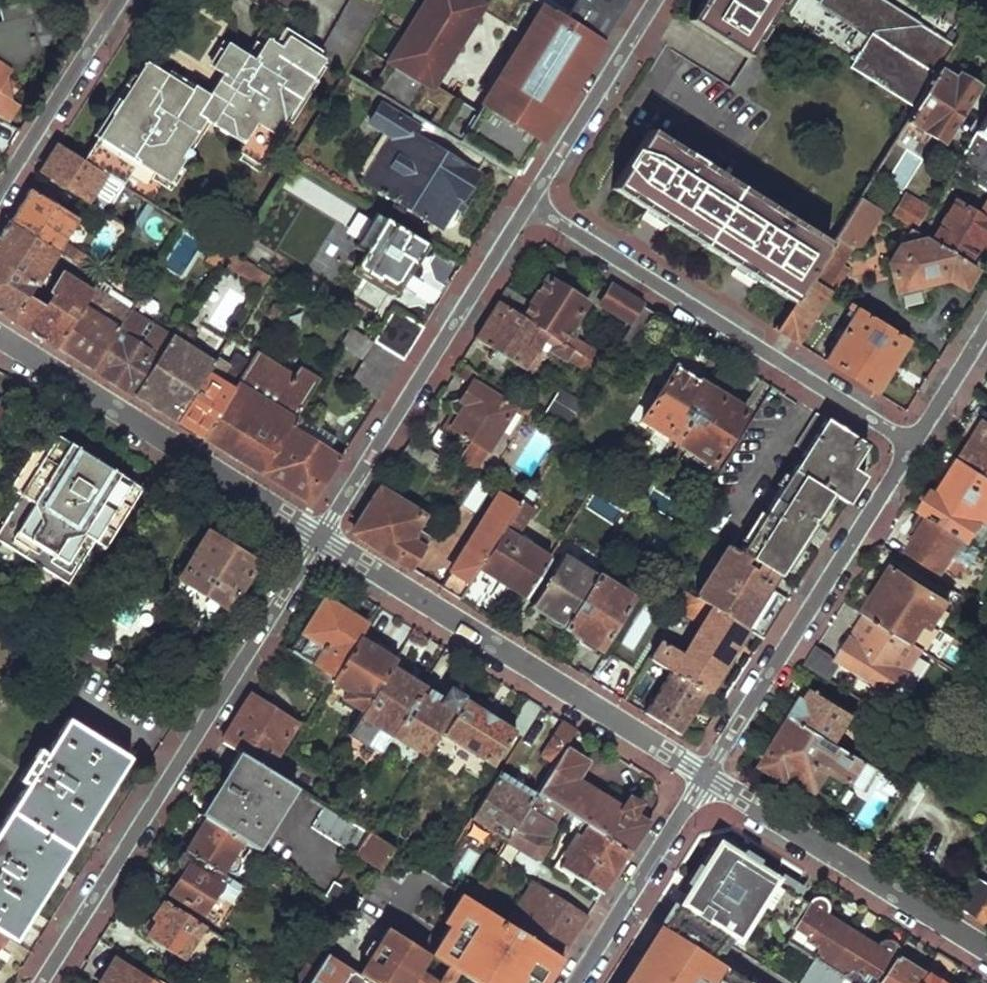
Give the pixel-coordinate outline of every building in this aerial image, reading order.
[(83,161),(123,185),(155,206),(204,131),(229,148),(224,156),(251,174),(326,60),(347,73),(388,0),(379,0),(378,0),(354,0),(320,57),(288,37),(278,52),(266,43),(252,65),(220,44),(207,64),(211,67),(209,71),(219,79),(203,103),(145,64),(83,161)] [(293,9),(298,0),(279,0),(293,9)] [(424,102),(438,111),(430,124),(485,157),(517,177),(550,124),(602,39),(539,0),(427,0),(372,88),(416,115),(424,102)] [(602,39),(616,17),(589,0),(539,0),(602,39)] [(690,22),(749,58),(785,0),(703,0),(690,22)] [(867,40),(872,32),(910,55),(915,48),(909,44),(920,25),(879,0),(822,0),(817,8),(867,40)] [(6,89),(1,86),(5,81),(2,79),(7,72),(4,70),(9,63),(21,60),(22,64),(31,62),(30,58),(33,48),(36,47),(31,27),(28,27),(20,22),(19,16),(0,21),(0,25),(0,26),(0,27),(0,98),(6,89)] [(850,68),(914,107),(938,70),(952,46),(920,25),(909,44),(915,48),(910,55),(872,32),(867,40),(850,68)] [(914,107),(906,120),(944,143),(976,90),(975,87),(980,80),(980,73),(971,67),(966,68),(962,71),(958,77),(956,76),(953,80),(938,70),(914,107)] [(347,73),(333,94),(341,98),(354,77),(347,73)] [(0,98),(6,103),(16,88),(5,81),(1,86),(6,89),(0,98)] [(361,183),(438,231),(447,216),(456,221),(467,203),(462,200),(477,176),(474,175),(485,157),(430,124),(423,119),(415,131),(377,108),(367,126),(388,139),(361,183)] [(986,192),(986,116),(953,172),(986,192)] [(11,143),(20,129),(0,119),(0,137),(11,143)] [(667,226),(737,270),(735,273),(754,286),(757,282),(792,304),(807,280),(829,245),(648,130),(610,190),(646,212),(644,215),(666,229),(667,226)] [(40,171),(107,211),(123,185),(83,161),(57,145),(40,171)] [(7,223),(55,251),(70,260),(76,249),(62,241),(75,220),(28,190),(7,223)] [(892,219),(909,229),(915,232),(929,210),(906,197),(892,219)] [(857,198),(829,245),(807,280),(828,293),(831,295),(846,270),(838,265),(849,247),(860,246),(880,212),(857,198)] [(970,266),(981,248),(986,251),(986,198),(978,213),(955,199),(928,241),(970,266)] [(350,275),(387,299),(398,298),(427,251),(372,217),(352,249),(362,256),(350,275)] [(0,234),(0,264),(34,285),(55,251),(7,223),(0,234)] [(888,263),(898,291),(903,290),(906,297),(919,294),(918,287),(948,279),(964,288),(976,269),(970,266),(928,241),(915,232),(909,229),(888,263)] [(212,250),(222,256),(226,250),(216,243),(212,250)] [(156,255),(163,259),(167,253),(161,249),(156,255)] [(230,271),(262,291),(270,277),(227,250),(210,276),(222,284),(230,271)] [(81,266),(100,278),(109,264),(89,252),(81,266)] [(11,320),(27,296),(34,285),(0,264),(0,314),(11,320)] [(11,320),(55,348),(79,311),(88,298),(93,291),(60,273),(47,293),(51,295),(44,307),(27,296),(11,320)] [(497,301),(586,358),(592,349),(567,333),(587,303),(549,278),(532,304),(505,288),(497,301)] [(792,304),(775,331),(796,344),(828,293),(807,280),(792,304)] [(600,305),(631,326),(643,307),(612,287),(600,305)] [(79,311),(91,318),(99,305),(88,298),(79,311)] [(473,339),(493,351),(489,357),(504,366),(507,361),(525,371),(544,341),(552,346),(548,352),(566,363),(569,358),(599,376),(603,369),(586,358),(497,301),(473,339)] [(631,326),(615,351),(630,361),(658,316),(643,307),(631,326)] [(825,362),(877,395),(909,343),(850,307),(846,312),(853,317),(825,362)] [(92,370),(132,395),(158,355),(128,337),(142,315),(131,308),(126,317),(92,370)] [(55,348),(92,370),(126,317),(115,311),(106,327),(91,318),(79,311),(55,348)] [(365,362),(350,385),(377,402),(403,360),(343,322),(335,336),(350,345),(347,350),(365,362)] [(171,335),(181,342),(188,332),(178,325),(171,335)] [(132,395),(177,423),(217,361),(205,353),(203,356),(181,342),(171,335),(158,355),(132,395)] [(217,361),(177,423),(190,432),(202,439),(235,389),(222,380),(231,366),(226,363),(240,342),(232,338),(217,361)] [(586,358),(603,369),(609,360),(592,349),(586,358)] [(235,459),(258,474),(287,428),(317,381),(297,368),(290,380),(272,369),(275,364),(257,354),(244,374),(235,389),(202,439),(235,459)] [(222,380),(235,389),(244,374),(231,366),(222,380)] [(673,368),(640,421),(674,443),(708,391),(673,368)] [(457,422),(448,435),(484,458),(514,407),(473,382),(450,418),(457,422)] [(543,415),(566,428),(581,405),(558,390),(543,415)] [(674,443),(711,466),(744,413),(708,391),(674,443)] [(824,420),(740,554),(747,558),(757,565),(777,577),(829,494),(847,506),(864,477),(851,469),(865,446),(824,420)] [(258,474),(310,506),(340,460),(287,428),(258,474)] [(986,475),(986,428),(966,462),(986,475)] [(0,529),(0,544),(69,586),(95,545),(103,550),(140,490),(42,429),(5,490),(20,498),(0,529)] [(402,454),(436,475),(445,460),(411,438),(402,454)] [(550,453),(558,458),(564,449),(556,444),(550,453)] [(969,540),(971,542),(984,523),(986,525),(986,475),(966,462),(944,495),(935,489),(921,510),(969,540)] [(476,479),(460,505),(470,512),(487,486),(476,479)] [(641,479),(632,492),(639,497),(648,483),(641,479)] [(353,532),(411,568),(424,547),(413,539),(426,519),(379,489),(353,532)] [(517,538),(541,498),(528,489),(518,505),(459,598),(472,606),(487,583),(481,580),(486,571),(525,595),(548,557),(517,538)] [(498,493),(441,586),(459,598),(518,505),(498,493)] [(907,548),(948,574),(969,540),(921,510),(906,534),(913,538),(907,548)] [(984,549),(986,544),(986,525),(984,523),(971,542),(984,549)] [(178,585),(225,614),(254,569),(206,540),(178,585)] [(411,568),(422,576),(438,550),(427,542),(424,547),(411,568)] [(692,597),(709,608),(743,630),(761,641),(786,601),(769,590),(777,577),(757,565),(754,570),(743,564),(747,558),(740,554),(726,545),(692,597)] [(565,553),(532,606),(564,626),(597,574),(565,553)] [(869,615),(919,646),(930,628),(939,633),(958,603),(899,567),(869,615)] [(564,626),(598,647),(631,596),(597,574),(564,626)] [(308,665),(331,680),(358,636),(365,624),(326,601),(292,656),(308,665)] [(650,659),(704,693),(743,630),(709,608),(687,643),(683,640),(674,652),(661,643),(650,659)] [(841,660),(899,698),(913,676),(911,674),(926,651),(919,646),(869,615),(853,641),(844,643),(842,648),(843,656),(841,660)] [(329,683),(346,694),(342,700),(362,713),(391,667),(396,659),(358,636),(331,680),(329,683)] [(806,664),(832,680),(840,668),(834,658),(816,647),(806,664)] [(665,680),(643,712),(678,734),(704,693),(650,659),(636,681),(647,687),(657,673),(665,680)] [(300,678),(323,692),(329,683),(331,680),(308,665),(300,678)] [(362,713),(348,735),(367,747),(372,739),(384,746),(391,734),(421,686),(391,667),(362,713)] [(967,678),(958,692),(963,695),(972,681),(967,678)] [(391,734),(423,755),(458,698),(446,688),(440,697),(421,686),(391,734)] [(800,720),(838,744),(853,718),(820,697),(814,707),(809,705),(800,720)] [(221,742),(239,754),(287,784),(294,774),(272,761),(294,727),(249,698),(221,742)] [(526,698),(512,722),(526,731),(541,707),(526,698)] [(443,735),(493,765),(513,731),(464,701),(443,735)] [(767,765),(798,784),(801,778),(841,802),(860,771),(867,761),(838,744),(800,720),(796,718),(767,765)] [(6,940),(14,945),(130,759),(66,719),(45,753),(38,749),(17,782),(24,786),(0,825),(0,937),(6,940)] [(469,822),(475,826),(479,821),(507,838),(535,793),(564,748),(576,729),(562,720),(538,757),(542,760),(524,789),(499,773),(469,822)] [(562,810),(585,823),(629,851),(647,823),(635,816),(642,806),(625,796),(619,807),(575,780),(586,762),(564,748),(535,793),(562,810)] [(201,816),(242,843),(256,852),(295,789),(287,784),(239,754),(201,816)] [(860,771),(900,796),(906,785),(867,761),(860,771)] [(507,838),(533,855),(537,855),(542,853),(545,850),(546,847),(546,842),(544,838),(562,810),(535,793),(507,838)] [(307,830),(321,807),(299,795),(286,818),(307,830)] [(182,850),(222,875),(242,843),(201,816),(182,804),(173,819),(194,832),(182,850)] [(313,827),(380,870),(393,850),(372,837),(324,807),(313,827)] [(585,823),(558,867),(603,894),(629,851),(585,823)] [(393,850),(434,876),(442,863),(380,824),(372,837),(393,850)] [(688,884),(748,921),(757,906),(772,882),(774,878),(716,841),(688,884)] [(497,854),(507,860),(516,866),(523,854),(504,842),(497,854)] [(169,894),(201,914),(224,877),(222,875),(182,850),(173,865),(183,871),(169,894)] [(497,854),(469,898),(480,905),(507,860),(497,854)] [(976,918),(986,900),(986,882),(975,875),(956,906),(976,918)] [(508,922),(563,956),(591,913),(536,878),(508,922)] [(792,929),(807,904),(772,882),(757,906),(792,929)] [(735,940),(748,921),(688,884),(676,902),(684,907),(728,935),(735,940)] [(327,897),(352,914),(360,901),(335,885),(327,897)] [(468,896),(430,955),(473,982),(546,982),(563,956),(508,922),(480,905),(469,898),(468,896)] [(827,968),(850,932),(823,916),(824,914),(825,910),(825,906),(822,901),(820,899),(816,898),(813,898),(810,900),(807,904),(792,929),(807,939),(804,942),(816,950),(810,958),(812,960),(827,968)] [(986,925),(986,900),(976,918),(986,925)] [(146,940),(181,962),(198,936),(205,940),(210,933),(163,902),(151,921),(155,924),(146,940)] [(666,935),(711,963),(728,935),(684,907),(666,935)] [(357,975),(369,982),(473,982),(430,955),(387,928),(357,975)] [(333,929),(325,941),(332,946),(340,933),(333,929)] [(711,963),(666,935),(661,932),(629,982),(744,982),(711,963)] [(827,968),(844,979),(848,972),(867,982),(877,982),(893,958),(893,949),(893,944),(892,941),(888,941),(884,941),(874,947),(850,932),(827,968)] [(205,940),(228,955),(233,947),(210,933),(205,940)] [(956,965),(938,954),(923,976),(919,982),(945,982),(956,965)] [(357,975),(326,956),(315,973),(308,982),(369,982),(357,975)] [(923,976),(893,958),(877,982),(919,982),(923,976)] [(844,979),(827,968),(812,960),(798,982),(850,982),(844,979)] [(147,982),(115,962),(104,980),(109,982),(147,982)] [(296,982),(308,982),(315,973),(306,968),(296,982)]
